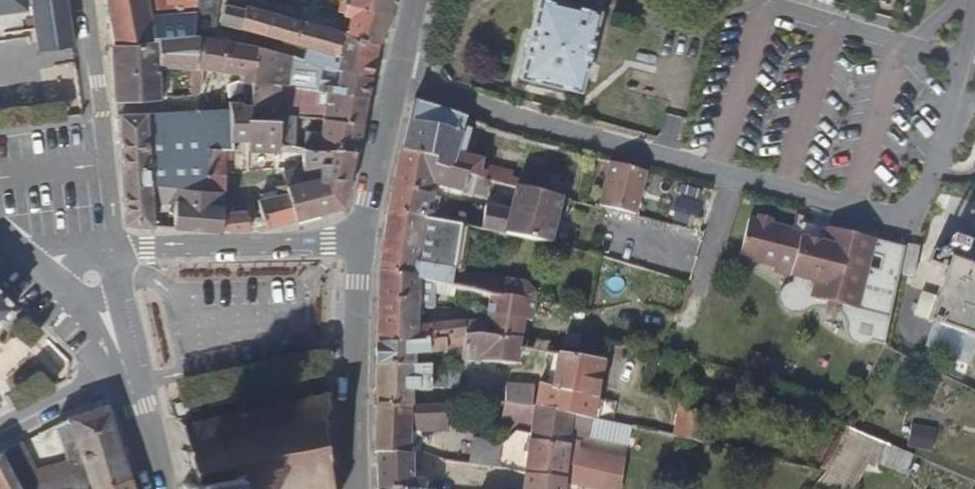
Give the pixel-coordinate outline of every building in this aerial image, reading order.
[(74,54),(67,0),(0,0),(0,17),(16,15),(18,30),(1,33),(2,42),(33,39),(35,58),(74,54)] [(112,44),(158,39),(191,37),(197,0),(191,0),(188,14),(151,17),(148,0),(104,0),(112,44)] [(191,37),(210,39),(216,0),(197,0),(191,37)] [(246,8),(246,5),(237,3),(238,0),(232,0),(230,7),(245,11),(246,8)] [(394,0),(285,0),(284,2),(283,5),(320,15),(321,9),(350,17),(347,36),(378,43),(391,19),(394,0)] [(599,11),(554,0),(538,0),(520,77),(580,91),(599,11)] [(218,24),(241,30),(245,11),(230,7),(223,5),(218,24)] [(335,54),(340,34),(246,8),(245,11),(241,30),(306,47),(335,54)] [(2,42),(1,33),(18,30),(16,15),(0,17),(0,43),(2,42)] [(369,77),(378,43),(347,36),(340,34),(335,54),(306,47),(303,60),(369,77)] [(223,60),(227,43),(210,39),(191,37),(158,39),(160,64),(201,67),(201,72),(210,74),(209,78),(216,78),(217,71),(213,70),(214,59),(223,60)] [(158,39),(112,44),(109,44),(114,90),(135,89),(136,101),(161,100),(161,98),(160,64),(158,39)] [(253,82),(256,48),(227,43),(223,60),(214,59),(213,70),(217,71),(240,73),(239,81),(253,82)] [(279,86),(280,54),(256,48),(253,82),(278,85),(279,86)] [(285,86),(288,56),(280,54),(279,86),(285,86)] [(365,97),(369,77),(303,60),(288,56),(285,86),(321,91),(365,97)] [(276,109),(278,85),(253,82),(250,109),(250,120),(279,122),(282,116),(283,110),(276,109)] [(114,90),(115,102),(136,101),(135,89),(114,90)] [(360,122),(365,97),(321,91),(319,102),(303,101),(300,119),(321,120),(360,122)] [(465,117),(412,99),(398,158),(477,177),(514,186),(545,194),(547,183),(524,178),(517,182),(508,179),(509,172),(482,167),(477,163),(454,155),(465,117)] [(231,140),(229,104),(205,112),(206,149),(231,150),(231,140)] [(250,120),(250,109),(241,109),(237,105),(229,104),(231,140),(241,140),(240,151),(247,152),(246,118),(250,120)] [(125,226),(153,228),(151,201),(150,189),(176,190),(178,190),(180,171),(204,172),(206,149),(205,112),(120,117),(125,226)] [(665,113),(659,143),(679,146),(684,116),(665,113)] [(293,148),(294,118),(282,116),(279,122),(278,146),(290,147),(293,148)] [(288,153),(290,147),(278,146),(279,122),(250,120),(246,118),(247,152),(248,174),(258,173),(258,164),(276,164),(278,153),(288,153)] [(355,151),(360,122),(321,120),(320,134),(305,133),(303,149),(330,151),(352,151),(355,151)] [(204,172),(224,173),(223,161),(231,160),(231,150),(206,149),(204,172)] [(342,206),(352,151),(330,151),(303,149),(296,149),(295,158),(302,159),(301,171),(318,172),(318,180),(285,185),(295,220),(342,206)] [(477,177),(398,158),(396,169),(432,177),(430,185),(459,191),(474,193),(477,177)] [(650,171),(613,161),(602,203),(639,213),(650,171)] [(432,177),(396,169),(392,187),(421,194),(422,192),(428,193),(430,185),(432,177)] [(178,190),(222,193),(224,175),(224,173),(204,172),(180,171),(178,190)] [(264,229),(295,220),(285,185),(283,186),(274,188),(277,198),(256,202),(264,229)] [(543,202),(545,194),(514,186),(508,210),(505,225),(497,224),(496,233),(534,241),(536,232),(543,202)] [(421,194),(392,187),(386,211),(429,218),(430,211),(427,211),(431,195),(431,193),(428,193),(422,192),(421,194)] [(151,201),(175,203),(176,190),(150,189),(151,201)] [(174,229),(220,233),(222,209),(222,208),(222,193),(178,190),(176,190),(175,203),(174,229)] [(561,198),(545,194),(543,202),(559,206),(561,198)] [(430,211),(429,218),(433,218),(445,221),(447,214),(435,212),(438,196),(431,195),(427,211),(430,211)] [(236,234),(249,231),(247,215),(227,215),(227,209),(222,209),(220,233),(236,234)] [(447,214),(445,221),(462,225),(464,213),(448,210),(447,214)] [(429,218),(386,211),(378,269),(434,282),(476,291),(500,296),(502,278),(430,264),(435,236),(431,229),(433,218),(429,218)] [(464,213),(462,225),(479,227),(481,217),(464,213)] [(799,244),(800,239),(769,230),(770,226),(759,222),(757,227),(749,225),(740,263),(774,272),(773,278),(815,288),(811,304),(827,309),(825,317),(827,320),(832,322),(838,320),(840,312),(858,316),(877,243),(829,231),(824,250),(799,244)] [(804,224),(800,239),(799,244),(824,250),(829,231),(804,224)] [(555,236),(536,232),(534,241),(553,245),(555,236)] [(568,239),(555,236),(553,245),(566,248),(568,239)] [(965,256),(968,244),(950,240),(947,249),(954,251),(965,256)] [(916,248),(902,245),(897,275),(911,277),(916,248)] [(950,259),(974,268),(974,259),(965,256),(954,251),(950,259)] [(950,259),(933,253),(929,266),(946,272),(937,301),(929,325),(974,341),(974,268),(950,259)] [(434,282),(378,269),(377,316),(416,317),(416,307),(433,308),(434,282)] [(524,282),(502,278),(500,296),(532,301),(532,290),(524,282)] [(265,280),(264,291),(287,293),(287,282),(265,280)] [(217,282),(217,295),(194,296),(195,328),(277,326),(277,309),(294,309),(293,293),(246,294),(246,282),(217,282)] [(500,296),(476,291),(475,304),(486,304),(485,322),(484,336),(520,339),(522,321),(531,322),(532,301),(500,296)] [(15,307),(0,292),(0,322),(15,307)] [(915,320),(929,325),(937,301),(923,296),(915,320)] [(588,311),(590,298),(582,297),(579,309),(588,311)] [(861,313),(855,337),(879,343),(885,319),(861,313)] [(416,317),(377,316),(377,342),(416,340),(416,325),(416,317)] [(518,349),(554,355),(559,333),(531,328),(531,322),(522,321),(520,339),(518,349)] [(416,325),(416,340),(462,338),(484,336),(485,322),(480,322),(416,325)] [(279,329),(198,332),(199,346),(280,344),(279,329)] [(554,355),(602,364),(606,342),(559,333),(554,355)] [(484,336),(462,338),(461,350),(460,360),(515,363),(518,349),(520,339),(484,336)] [(416,340),(377,342),(376,364),(408,366),(408,354),(461,350),(462,338),(416,340)] [(554,355),(548,388),(596,395),(599,380),(602,364),(554,355)] [(408,366),(376,364),(374,403),(411,406),(412,390),(426,391),(428,388),(442,388),(443,369),(427,368),(427,366),(408,366)] [(531,407),(571,415),(591,419),(596,395),(548,388),(536,385),(535,388),(531,407)] [(524,405),(528,406),(532,388),(509,386),(507,402),(524,405)] [(324,389),(321,390),(322,394),(313,397),(310,392),(307,393),(308,398),(281,404),(280,399),(275,400),(276,404),(244,412),(243,408),(238,409),(239,413),(215,418),(215,414),(211,415),(211,420),(184,426),(182,422),(180,423),(185,448),(181,450),(183,456),(187,454),(187,461),(184,462),(186,466),(188,465),(190,476),(187,477),(188,481),(192,481),(193,488),(192,488),(332,488),(328,468),(331,463),(334,463),(334,455),(328,456),(325,427),(329,426),(328,420),(323,420),(323,415),(326,409),(330,408),(330,404),(327,405),(326,399),(329,397),(328,393),(325,393),(324,389)] [(507,402),(499,403),(497,419),(522,423),(524,405),(507,402)] [(411,406),(374,403),(374,452),(375,452),(410,455),(421,446),(421,431),(449,430),(450,414),(459,414),(460,405),(411,406)] [(55,426),(60,441),(77,435),(87,468),(70,473),(51,479),(55,488),(95,488),(130,479),(106,407),(74,416),(55,426)] [(528,428),(568,434),(571,415),(531,407),(528,428)] [(912,424),(906,447),(930,453),(936,430),(912,424)] [(60,441),(55,426),(35,436),(48,480),(51,479),(70,473),(60,441)] [(526,439),(566,445),(568,434),(528,428),(526,433),(526,439)] [(906,476),(914,455),(838,428),(816,488),(853,488),(863,461),(906,476)] [(77,435),(60,441),(70,473),(87,468),(77,435)] [(466,437),(463,464),(491,468),(494,445),(495,441),(466,437)] [(527,474),(563,481),(566,445),(526,439),(522,458),(519,458),(516,471),(527,474)] [(20,488),(3,457),(3,451),(0,453),(0,488),(20,488)] [(375,452),(377,488),(386,488),(422,488),(422,482),(411,481),(410,469),(410,455),(375,452)] [(563,481),(527,474),(526,488),(562,488),(563,481)] [(48,480),(20,488),(55,488),(51,479),(48,480)] [(130,479),(95,488),(133,488),(130,479)]
